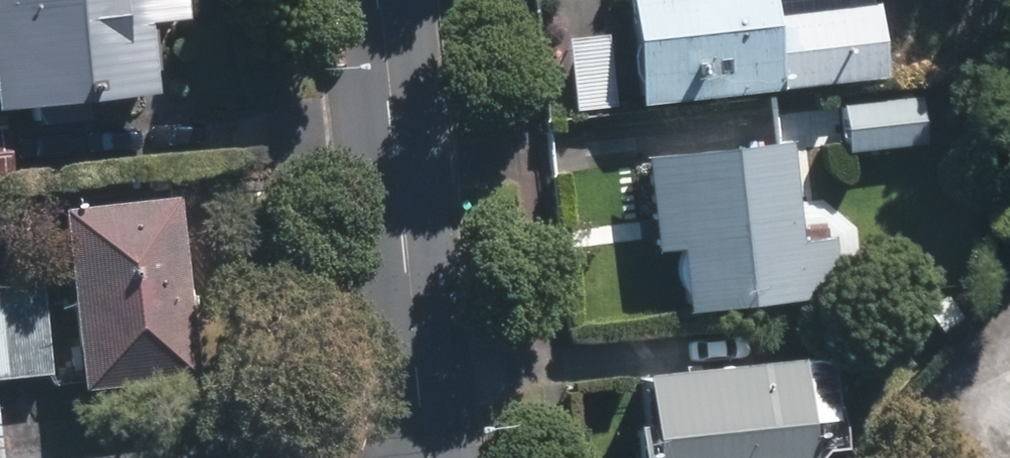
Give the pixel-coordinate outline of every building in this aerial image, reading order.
[(148,94),(141,25),(184,20),(182,0),(0,0),(0,110),(148,94)] [(645,103),(888,73),(880,4),(779,16),(777,0),(632,0),(645,103)] [(619,104),(610,33),(567,38),(576,109),(619,104)] [(921,95),(843,104),(849,153),(927,144),(921,95)] [(5,126),(0,126),(0,185),(11,184),(5,126)] [(642,154),(654,246),(681,243),(690,310),(846,291),(839,235),(805,239),(792,135),(642,154)] [(77,390),(193,379),(176,200),(60,210),(77,390)] [(2,382),(48,377),(39,289),(0,294),(0,362),(2,382)] [(645,368),(652,420),(634,423),(639,457),(812,457),(798,348),(645,368)]
